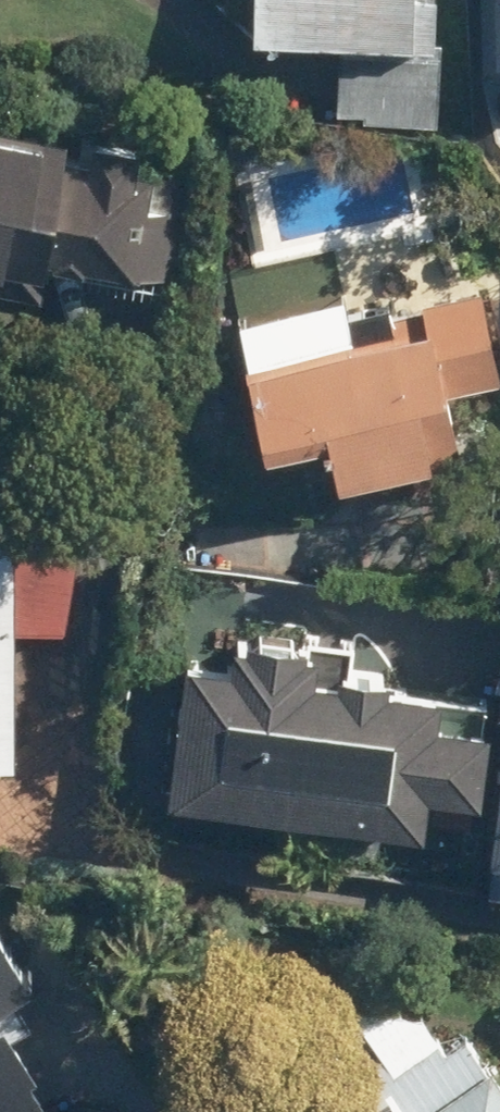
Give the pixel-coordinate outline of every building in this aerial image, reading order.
[(254,32),(343,34),(341,112),(441,115),(443,34),(438,34),(439,0),(255,0),(254,32)] [(173,277),(187,180),(137,172),(141,142),(0,122),(0,252),(173,277)] [(464,443),(453,388),(499,379),(499,337),(490,286),(389,305),(393,326),(253,352),(269,438),(332,426),(339,466),(412,453),(416,476),(468,466),(464,443)] [(22,757),(24,624),(76,624),(79,474),(0,473),(0,757),(22,757)] [(186,624),(166,788),(430,821),(435,781),(485,788),(494,717),(445,711),(449,681),(395,675),(396,667),(357,662),(359,645),(186,624)] [(60,1097),(4,1000),(43,977),(0,901),(0,1111),(34,1111),(60,1097)] [(347,1001),(379,1047),(332,1080),(355,1111),(499,1111),(499,1076),(458,1017),(436,1032),(417,1005),(347,1001)] [(329,1099),(308,1111),(338,1111),(329,1099)]
